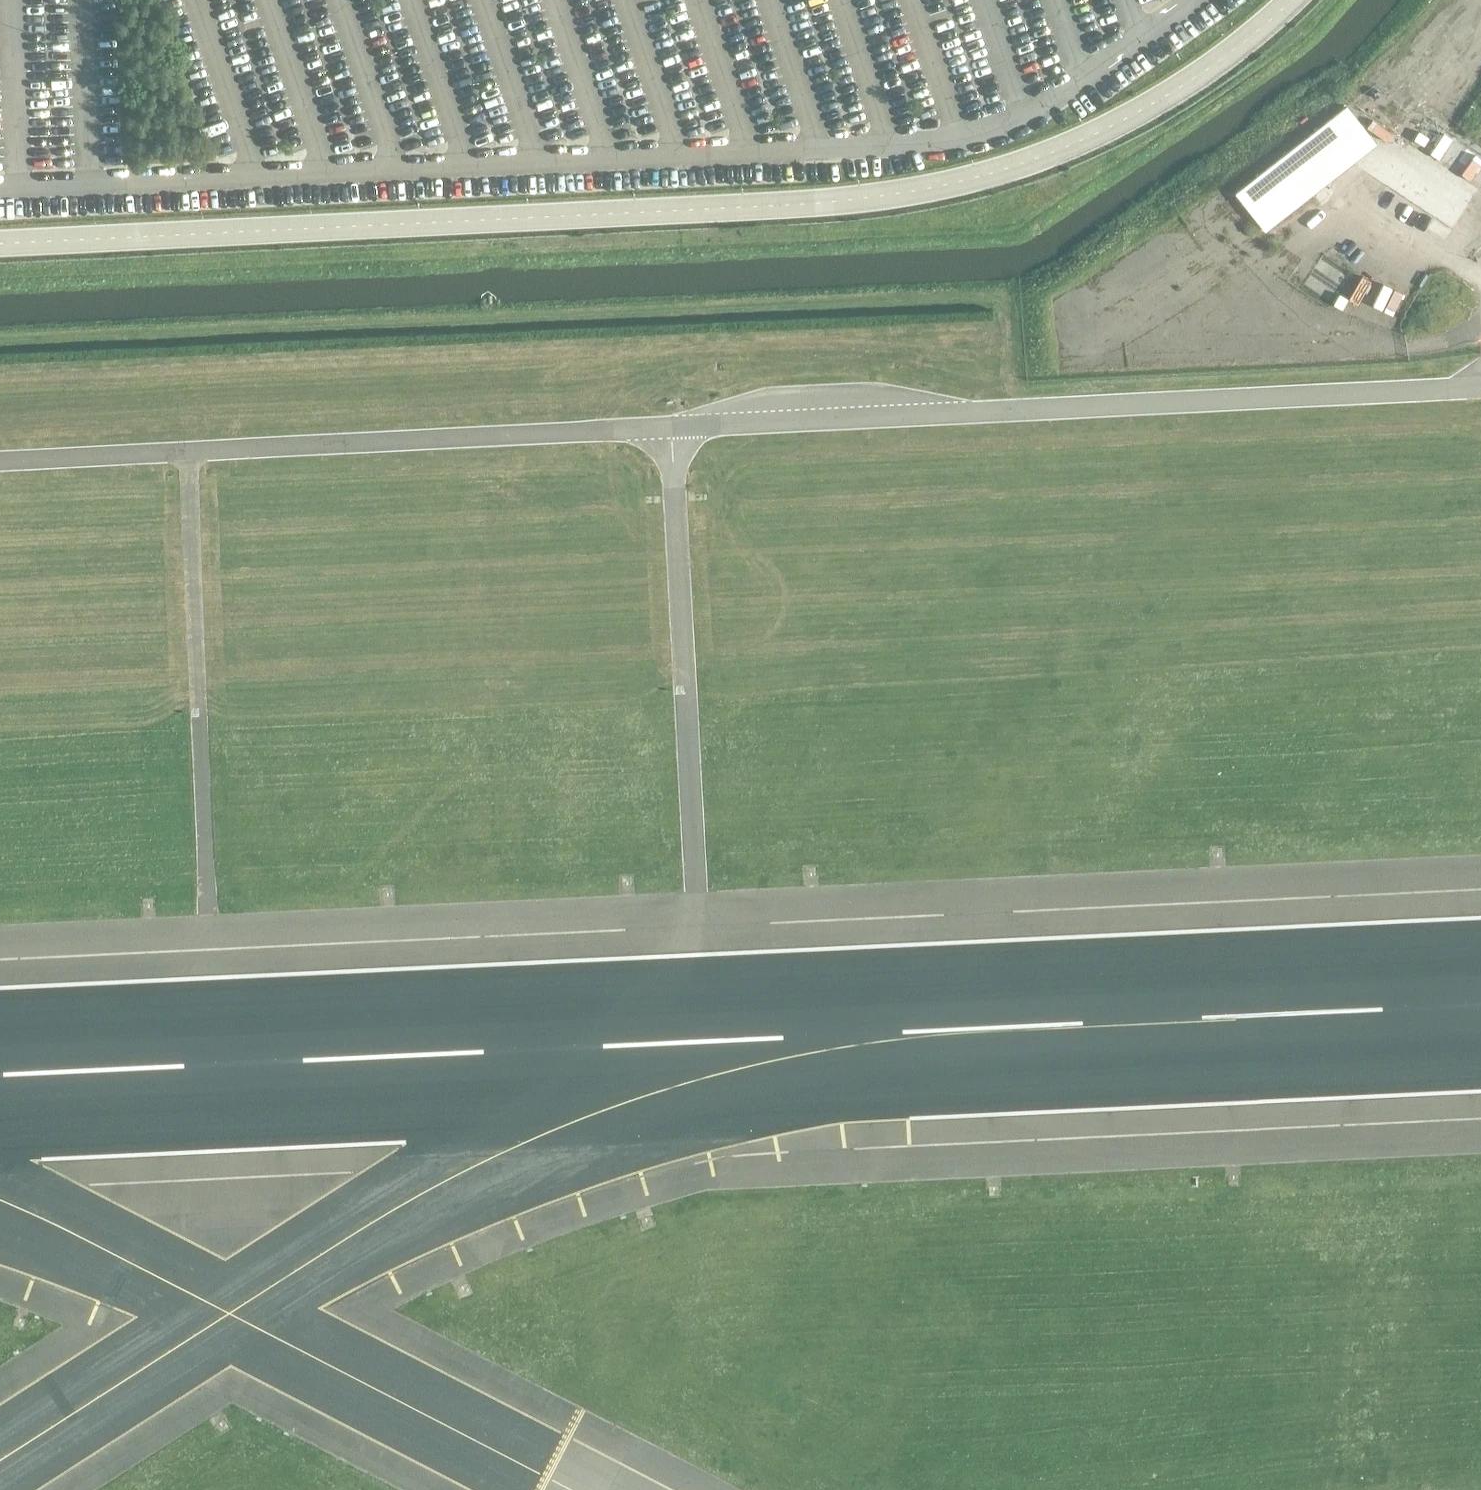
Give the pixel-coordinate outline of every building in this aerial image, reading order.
[(1373,119),(1344,163),(1478,252),(1480,247),(1480,190),(1373,119)]
